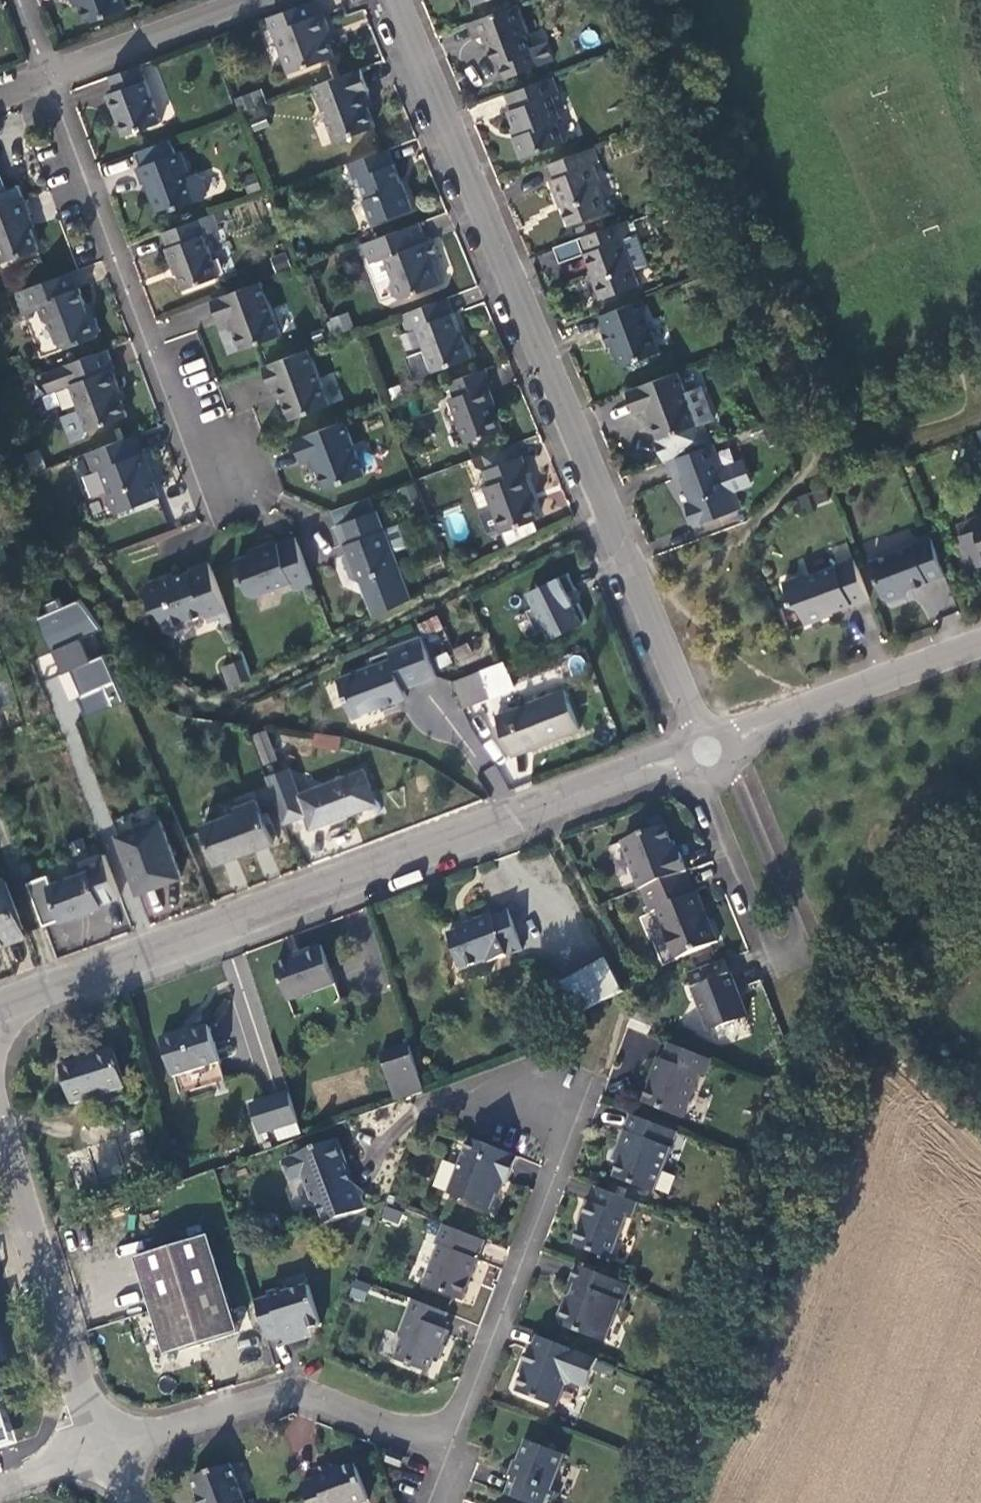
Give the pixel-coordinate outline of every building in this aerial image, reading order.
[(86,19),(93,21),(126,10),(122,0),(78,0),(86,19)] [(314,17),(309,4),(269,19),(290,74),(333,58),(326,34),(330,33),(323,14),(314,17)] [(510,78),(556,61),(549,42),(532,49),(527,35),(529,34),(518,5),(470,24),(476,40),(487,36),(497,62),(504,65),(510,78)] [(163,123),(142,66),(112,77),(118,93),(111,96),(126,137),(163,123)] [(371,92),(362,69),(316,86),(337,142),(376,127),(364,95),(371,92)] [(561,94),(554,78),(508,96),(513,110),(511,111),(521,138),(518,140),(525,159),(565,144),(558,125),(561,118),(554,96),(561,94)] [(237,96),(248,132),(270,125),(260,90),(237,96)] [(602,162),(596,148),(552,164),(557,179),(552,181),(558,198),(561,197),(572,226),(610,211),(600,188),(602,179),(597,164),(602,162)] [(403,191),(389,150),(349,166),(354,180),(359,179),(367,198),(366,206),(373,224),(412,210),(405,190),(403,191)] [(184,151),(140,168),(146,186),(153,184),(156,190),(153,192),(160,212),(174,206),(177,209),(207,198),(211,193),(205,176),(200,173),(193,175),(184,151)] [(26,199),(0,209),(0,250),(5,263),(38,251),(27,218),(32,216),(26,199)] [(209,235),(204,220),(166,234),(172,248),(170,249),(176,267),(178,266),(187,289),(220,275),(206,236),(209,235)] [(634,236),(629,220),(583,238),(597,277),(595,278),(603,298),(641,284),(625,240),(634,236)] [(426,241),(419,223),(363,244),(372,263),(385,258),(392,278),(389,285),(393,297),(400,301),(442,284),(433,260),(437,258),(431,240),(426,241)] [(78,289),(72,273),(64,276),(25,291),(32,308),(39,306),(44,320),(52,325),(60,345),(71,348),(99,338),(102,331),(98,319),(90,314),(80,288),(78,289)] [(283,334),(264,282),(215,300),(224,322),(233,319),(246,349),(283,334)] [(462,338),(447,298),(402,315),(408,332),(416,329),(424,350),(405,357),(414,380),(433,373),(472,358),(464,337),(462,338)] [(662,354),(642,299),(601,315),(608,331),(603,333),(609,349),(616,347),(625,367),(662,354)] [(325,320),(331,335),(353,327),(347,312),(325,320)] [(116,368),(108,349),(43,373),(52,393),(73,385),(80,405),(77,409),(86,432),(128,415),(117,387),(120,387),(112,369),(116,368)] [(333,405),(312,349),(266,366),(274,388),(282,386),(295,418),(333,405)] [(490,387),(483,370),(448,384),(454,401),(448,403),(465,447),(499,434),(490,406),(492,405),(486,389),(490,387)] [(716,419),(703,385),(687,392),(679,371),(628,390),(637,414),(649,409),(660,438),(657,439),(666,462),(670,460),(713,444),(714,443),(706,423),(716,419)] [(368,475),(348,420),(297,438),(306,463),(318,459),(329,489),(368,475)] [(142,453),(135,435),(88,452),(96,471),(106,467),(115,490),(110,497),(114,508),(124,512),(158,498),(149,470),(152,469),(147,452),(142,453)] [(514,443),(473,458),(479,474),(483,472),(488,485),(485,486),(485,487),(491,503),(476,508),(485,533),(489,535),(501,531),(538,518),(528,491),(530,490),(524,471),(526,471),(520,455),(518,456),(514,443)] [(752,484),(744,460),(724,468),(715,443),(714,443),(713,444),(670,460),(676,476),(683,474),(693,500),(688,502),(697,524),(743,506),(736,490),(752,484)] [(37,450),(24,456),(31,473),(44,468),(37,450)] [(485,487),(470,493),(476,508),(491,503),(485,487)] [(971,508),(975,519),(959,525),(965,541),(960,543),(970,571),(980,566),(980,505),(971,508)] [(364,582),(377,618),(413,599),(379,509),(339,523),(336,527),(343,546),(345,545),(347,549),(344,555),(352,578),(364,582)] [(293,591),(312,584),(296,537),(276,544),(275,542),(259,548),(260,551),(235,561),(248,594),(252,596),(290,583),(293,591)] [(903,594),(946,578),(932,540),(871,563),(885,599),(892,603),(900,601),(903,594)] [(219,616),(228,613),(209,560),(188,567),(189,570),(163,579),(158,576),(147,579),(145,587),(153,607),(158,609),(164,626),(172,629),(186,624),(189,618),(205,612),(208,620),(219,616)] [(853,606),(870,600),(855,560),(810,576),(809,574),(785,582),(794,605),(801,607),(808,624),(829,617),(827,614),(852,605),(853,606)] [(577,592),(570,574),(529,591),(535,606),(526,609),(536,633),(544,629),(549,639),(586,623),(578,605),(574,607),(569,595),(577,592)] [(83,599),(35,617),(49,654),(37,659),(44,677),(55,673),(64,697),(52,701),(69,746),(77,743),(69,721),(119,703),(102,656),(88,661),(80,637),(95,632),(83,599)] [(222,626),(232,622),(228,613),(219,616),(222,626)] [(439,616),(419,626),(424,637),(444,628),(439,616)] [(81,635),(86,659),(97,657),(93,633),(81,635)] [(436,676),(421,636),(386,649),(387,651),(371,657),(373,664),(337,677),(352,717),(379,707),(380,711),(398,705),(397,700),(405,697),(400,681),(406,678),(409,686),(436,676)] [(459,658),(473,652),(470,643),(456,650),(459,658)] [(448,652),(432,659),(436,668),(452,661),(448,652)] [(244,654),(228,660),(237,687),(253,679),(244,654)] [(228,660),(222,663),(232,689),(237,687),(228,660)] [(464,709),(491,698),(480,672),(454,682),(464,709)] [(565,692),(499,717),(513,754),(579,729),(565,692)] [(279,757),(268,729),(257,732),(266,761),(279,757)] [(340,736),(316,733),(315,745),(339,748),(340,736)] [(372,788),(366,769),(300,793),(291,767),(268,775),(270,782),(285,823),(308,815),(313,829),(373,808),(366,790),(372,788)] [(366,790),(373,808),(384,804),(377,786),(372,788),(366,790)] [(271,843),(258,800),(234,808),(236,814),(203,825),(217,863),(271,843)] [(183,878),(163,820),(122,835),(143,891),(183,878)] [(620,842),(639,890),(641,890),(683,875),(687,873),(679,853),(676,854),(664,826),(620,842)] [(91,870),(51,885),(64,920),(104,906),(91,870)] [(692,897),(683,875),(641,890),(650,913),(658,910),(665,930),(663,932),(674,960),(715,945),(696,896),(692,897)] [(0,886),(0,945),(28,935),(9,882),(0,886)] [(520,952),(506,914),(490,919),(489,916),(466,924),(467,928),(446,936),(460,972),(482,963),(484,966),(520,952)] [(344,1003),(324,951),(307,959),(305,955),(277,965),(297,1020),(344,1003)] [(563,986),(580,1017),(623,993),(606,960),(563,986)] [(743,1018),(722,961),(685,975),(707,1031),(743,1018)] [(223,1063),(212,1026),(185,1035),(184,1032),(165,1037),(177,1077),(223,1063)] [(706,1076),(713,1061),(670,1044),(664,1061),(659,1060),(651,1080),(652,1080),(645,1102),(683,1118),(700,1075),(706,1076)] [(378,1054),(395,1104),(410,1098),(423,1093),(408,1045),(378,1054)] [(118,1051),(66,1070),(78,1109),(130,1091),(118,1051)] [(261,1135),(298,1123),(290,1094),(252,1106),(261,1135)] [(655,1193),(679,1133),(632,1115),(618,1147),(625,1151),(614,1178),(655,1193)] [(78,1191),(154,1170),(143,1132),(68,1152),(78,1191)] [(508,1183),(519,1157),(472,1139),(452,1194),(491,1209),(502,1181),(508,1183)] [(318,1206),(325,1225),(366,1208),(364,1200),(367,1194),(352,1182),(346,1165),(348,1164),(339,1140),(285,1159),(292,1181),(303,1178),(311,1200),(318,1206)] [(632,1219),(639,1203),(597,1187),(591,1202),(588,1201),(582,1217),(585,1219),(575,1244),(611,1259),(628,1218),(632,1219)] [(462,1299),(486,1241),(445,1224),(437,1245),(441,1247),(426,1284),(462,1299)] [(240,1332),(210,1236),(138,1258),(168,1354),(240,1332)] [(623,1302),(629,1285),(577,1265),(570,1284),(576,1286),(568,1306),(562,1309),(559,1318),(563,1326),(603,1342),(619,1302),(623,1302)] [(271,1299),(256,1303),(267,1339),(282,1335),(286,1345),(305,1339),(311,1330),(321,1327),(309,1288),(287,1295),(283,1291),(269,1295),(271,1299)] [(442,1331),(448,1313),(415,1301),(400,1336),(402,1343),(395,1361),(426,1373),(434,1357),(439,1359),(444,1346),(442,1345),(447,1332),(442,1331)] [(585,1387),(597,1358),(538,1335),(532,1352),(529,1351),(521,1365),(526,1367),(517,1392),(556,1408),(566,1384),(571,1381),(585,1387)] [(17,1443),(0,1388),(0,1448),(17,1443)] [(506,1495),(526,1502),(551,1502),(564,1470),(561,1467),(565,1455),(527,1441),(506,1495)] [(401,1468),(405,1456),(389,1450),(386,1463),(401,1468)] [(302,1484),(305,1494),(309,1502),(361,1502),(368,1500),(355,1466),(333,1473),(331,1466),(312,1472),(314,1480),(302,1484)] [(231,1467),(191,1482),(197,1499),(198,1500),(199,1502),(245,1502),(231,1467)]
